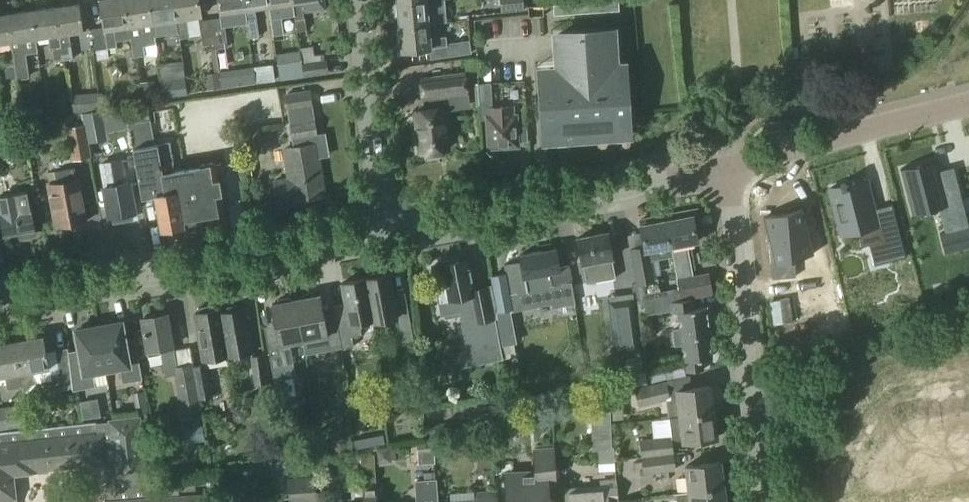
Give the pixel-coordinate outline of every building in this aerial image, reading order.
[(92,28),(98,60),(109,59),(107,46),(116,45),(116,40),(131,39),(133,56),(125,0),(101,0),(100,0),(104,27),(92,28)] [(133,56),(144,55),(143,46),(156,44),(149,0),(125,0),(133,56)] [(155,35),(178,32),(174,0),(149,0),(155,35)] [(178,32),(179,38),(189,37),(186,17),(201,15),(199,0),(174,0),(178,32)] [(220,12),(221,12),(245,8),(244,0),(219,0),(220,12)] [(245,8),(255,7),(269,5),(268,0),(244,0),(245,8)] [(283,33),(281,21),(295,19),(292,0),(268,0),(269,5),(271,23),(272,23),(273,35),(283,33)] [(292,2),(295,19),(297,31),(306,30),(305,18),(304,18),(302,0),(303,0),(292,0),(292,2)] [(397,3),(399,27),(428,24),(441,23),(440,12),(427,14),(426,0),(425,0),(397,3)] [(523,0),(500,0),(501,13),(524,11),(523,0)] [(552,4),(553,15),(619,10),(618,0),(613,0),(552,4)] [(79,3),(55,7),(59,34),(84,31),(79,3)] [(55,7),(31,10),(35,38),(48,36),(59,34),(55,7)] [(255,7),(245,8),(246,16),(247,26),(248,26),(249,38),(259,37),(257,25),(255,7)] [(245,8),(221,12),(222,18),(223,17),(224,20),(246,16),(245,8)] [(31,10),(8,13),(12,41),(13,53),(15,66),(17,77),(17,79),(28,77),(25,53),(37,51),(35,38),(31,10)] [(0,15),(0,43),(12,41),(8,13),(0,15)] [(227,41),(224,20),(223,17),(222,18),(211,19),(215,43),(227,41)] [(215,43),(211,19),(200,21),(203,45),(215,43)] [(428,24),(399,27),(401,51),(430,49),(431,58),(470,53),(468,41),(445,44),(444,37),(429,38),(428,24)] [(546,135),(627,130),(624,70),(613,71),(613,63),(614,63),(612,31),(557,35),(559,66),(560,66),(561,74),(542,75),(546,135)] [(59,34),(48,36),(50,47),(52,47),(53,60),(71,58),(69,45),(61,45),(59,34)] [(326,60),(323,60),(322,54),(314,55),(313,46),(300,48),(301,53),(300,54),(303,76),(328,72),(326,60)] [(13,53),(4,54),(6,67),(15,66),(13,53)] [(303,76),(300,54),(277,57),(280,79),(303,76)] [(272,64),(253,67),(255,78),(256,83),(274,81),(273,75),(272,64)] [(219,72),(203,74),(205,91),(221,88),(219,72)] [(464,73),(419,79),(421,95),(466,89),(464,73)] [(185,76),(161,79),(164,96),(187,93),(185,76)] [(154,82),(137,84),(140,100),(156,98),(154,82)] [(289,178),(274,181),(277,203),(293,200),(293,201),(324,196),(317,157),(320,157),(318,143),(317,143),(316,135),(317,135),(314,120),(313,120),(310,105),(312,105),(309,91),(286,95),(288,107),(294,147),(285,149),(289,178)] [(84,93),(71,95),(72,112),(86,111),(84,93)] [(66,98),(52,100),(54,113),(68,111),(66,98)] [(40,100),(27,102),(29,114),(42,112),(40,100)] [(147,105),(126,109),(129,123),(150,119),(147,105)] [(491,117),(488,118),(489,147),(516,145),(516,141),(527,141),(526,126),(515,127),(514,116),(511,116),(511,107),(490,108),(491,117)] [(444,108),(415,112),(420,153),(447,149),(443,122),(446,122),(444,108)] [(101,111),(82,114),(84,124),(87,143),(106,139),(105,133),(101,111)] [(149,122),(128,126),(141,198),(154,196),(160,229),(184,225),(185,232),(202,229),(200,216),(223,212),(216,173),(222,172),(220,163),(174,171),(169,142),(154,145),(149,122)] [(84,124),(66,127),(72,161),(90,157),(86,138),(84,124)] [(121,159),(102,163),(104,170),(107,186),(104,187),(110,217),(112,217),(114,223),(133,219),(132,213),(134,213),(128,182),(126,183),(121,159)] [(900,169),(900,170),(912,215),(914,215),(912,206),(937,200),(946,232),(939,234),(940,235),(941,235),(945,251),(944,251),(944,253),(968,247),(968,226),(967,226),(953,170),(939,174),(936,160),(934,160),(934,161),(915,166),(902,169),(902,168),(900,169)] [(57,185),(49,186),(56,225),(72,222),(73,224),(85,222),(82,203),(85,202),(83,195),(81,195),(78,180),(77,181),(74,168),(54,171),(57,185)] [(855,182),(830,188),(839,224),(845,222),(848,233),(857,231),(861,246),(886,240),(891,261),(905,257),(898,230),(880,235),(873,209),(867,185),(856,188),(855,182)] [(0,197),(0,210),(1,213),(0,213),(0,215),(4,235),(18,232),(19,237),(35,234),(30,207),(27,192),(17,194),(0,197)] [(783,212),(763,217),(768,239),(772,278),(795,276),(793,259),(814,254),(801,203),(782,207),(783,212)] [(675,219),(666,221),(673,255),(675,267),(681,293),(682,299),(693,297),(700,296),(697,279),(692,280),(685,243),(697,240),(695,230),(700,229),(696,209),(674,214),(675,219)] [(641,226),(640,226),(645,250),(649,250),(660,247),(662,257),(673,255),(666,221),(657,223),(656,217),(640,220),(641,226)] [(611,258),(607,232),(577,238),(586,283),(600,281),(615,278),(611,258)] [(505,272),(490,275),(500,329),(513,326),(510,310),(513,309),(552,301),(553,305),(575,301),(568,265),(559,266),(555,248),(552,248),(542,250),(519,255),(520,261),(503,264),(505,272)] [(645,250),(631,253),(637,285),(638,285),(641,300),(661,297),(658,281),(658,278),(654,278),(650,260),(649,250),(645,250)] [(441,264),(433,266),(442,313),(461,310),(469,351),(500,345),(490,290),(474,293),(467,259),(456,262),(453,260),(443,262),(441,264)] [(754,281),(768,280),(767,266),(754,267),(754,281)] [(389,274),(384,275),(384,272),(368,274),(369,278),(365,279),(373,321),(397,317),(401,341),(413,339),(406,299),(394,301),(389,274)] [(373,321),(365,279),(341,283),(347,310),(335,313),(336,320),(336,321),(340,346),(341,346),(342,348),(354,346),(352,336),(362,334),(359,321),(372,319),(373,321)] [(305,298),(295,300),(303,340),(305,353),(319,350),(340,346),(336,321),(324,323),(323,315),(319,295),(316,296),(315,292),(304,295),(305,298)] [(693,299),(682,300),(682,299),(681,293),(670,295),(672,313),(678,312),(680,329),(673,330),(675,345),(682,344),(685,360),(687,372),(703,370),(701,358),(711,357),(709,340),(711,340),(706,307),(694,309),(693,299)] [(643,348),(635,294),(617,296),(619,308),(611,309),(617,352),(643,348)] [(303,340),(295,300),(292,301),(289,297),(278,299),(276,304),(272,304),(277,332),(265,334),(274,380),(296,376),(290,343),(303,340)] [(219,309),(194,314),(202,362),(227,357),(219,314),(220,314),(219,309)] [(244,309),(220,314),(219,314),(227,357),(251,353),(244,309)] [(166,314),(141,318),(147,351),(160,349),(166,380),(175,378),(181,415),(199,412),(191,365),(176,368),(166,314)] [(121,322),(98,326),(106,370),(119,367),(122,384),(142,380),(136,348),(126,350),(121,322)] [(80,358),(68,360),(73,391),(96,387),(93,372),(106,370),(98,326),(75,330),(80,358)] [(947,333),(929,337),(934,363),(952,360),(947,333)] [(42,337),(13,342),(21,386),(22,394),(34,381),(32,371),(48,368),(42,337)] [(912,367),(924,367),(923,338),(911,339),(912,367)] [(0,344),(0,377),(5,376),(8,388),(21,386),(13,342),(0,344)] [(503,345),(502,345),(504,358),(517,356),(514,343),(503,345)] [(66,349),(53,351),(59,390),(72,389),(66,349)] [(658,351),(659,363),(678,361),(676,349),(658,351)] [(263,356),(251,357),(254,385),(266,383),(263,356)] [(205,365),(193,367),(199,399),(210,397),(205,365)] [(861,417),(865,444),(872,444),(877,480),(945,470),(944,463),(968,459),(968,403),(965,403),(960,368),(863,381),(868,416),(861,417)] [(610,381),(597,384),(600,395),(613,392),(610,381)] [(640,405),(667,399),(669,398),(665,382),(636,389),(640,405)] [(711,386),(677,390),(680,416),(714,412),(711,386)] [(623,394),(610,395),(611,405),(622,404),(623,404),(623,394)] [(24,425),(21,405),(0,409),(0,429),(24,425)] [(536,410),(524,425),(537,436),(550,422),(536,410)] [(609,410),(589,411),(591,450),(596,449),(597,463),(614,462),(613,446),(611,446),(609,410)] [(671,437),(640,441),(642,457),(672,453),(671,442),(683,440),(683,441),(717,437),(714,412),(680,416),(665,418),(667,433),(671,432),(671,437)] [(13,475),(49,471),(49,467),(104,463),(108,501),(158,498),(158,484),(145,485),(145,476),(146,476),(142,417),(111,419),(112,421),(99,422),(99,420),(0,431),(0,501),(16,501),(13,475)] [(194,428),(188,429),(190,443),(204,441),(202,426),(194,428)] [(434,443),(417,443),(418,464),(434,463),(434,453),(434,443)] [(492,449),(482,450),(484,469),(494,468),(492,449)] [(505,474),(507,501),(547,501),(546,484),(556,483),(553,449),(535,450),(536,472),(505,474)] [(672,453),(642,457),(644,473),(674,469),(672,453)] [(720,461),(686,466),(689,492),(723,487),(720,461)] [(287,480),(289,501),(295,501),(315,500),(313,477),(287,480)] [(435,480),(416,481),(417,501),(437,501),(435,480)] [(566,489),(566,501),(617,501),(615,480),(601,481),(601,487),(566,489)] [(228,484),(230,501),(256,501),(254,482),(228,484)] [(327,501),(377,501),(375,482),(351,484),(352,500),(327,501)] [(689,492),(677,493),(678,501),(725,501),(723,487),(689,492)] [(465,501),(497,501),(496,492),(475,494),(475,501),(465,501)]
